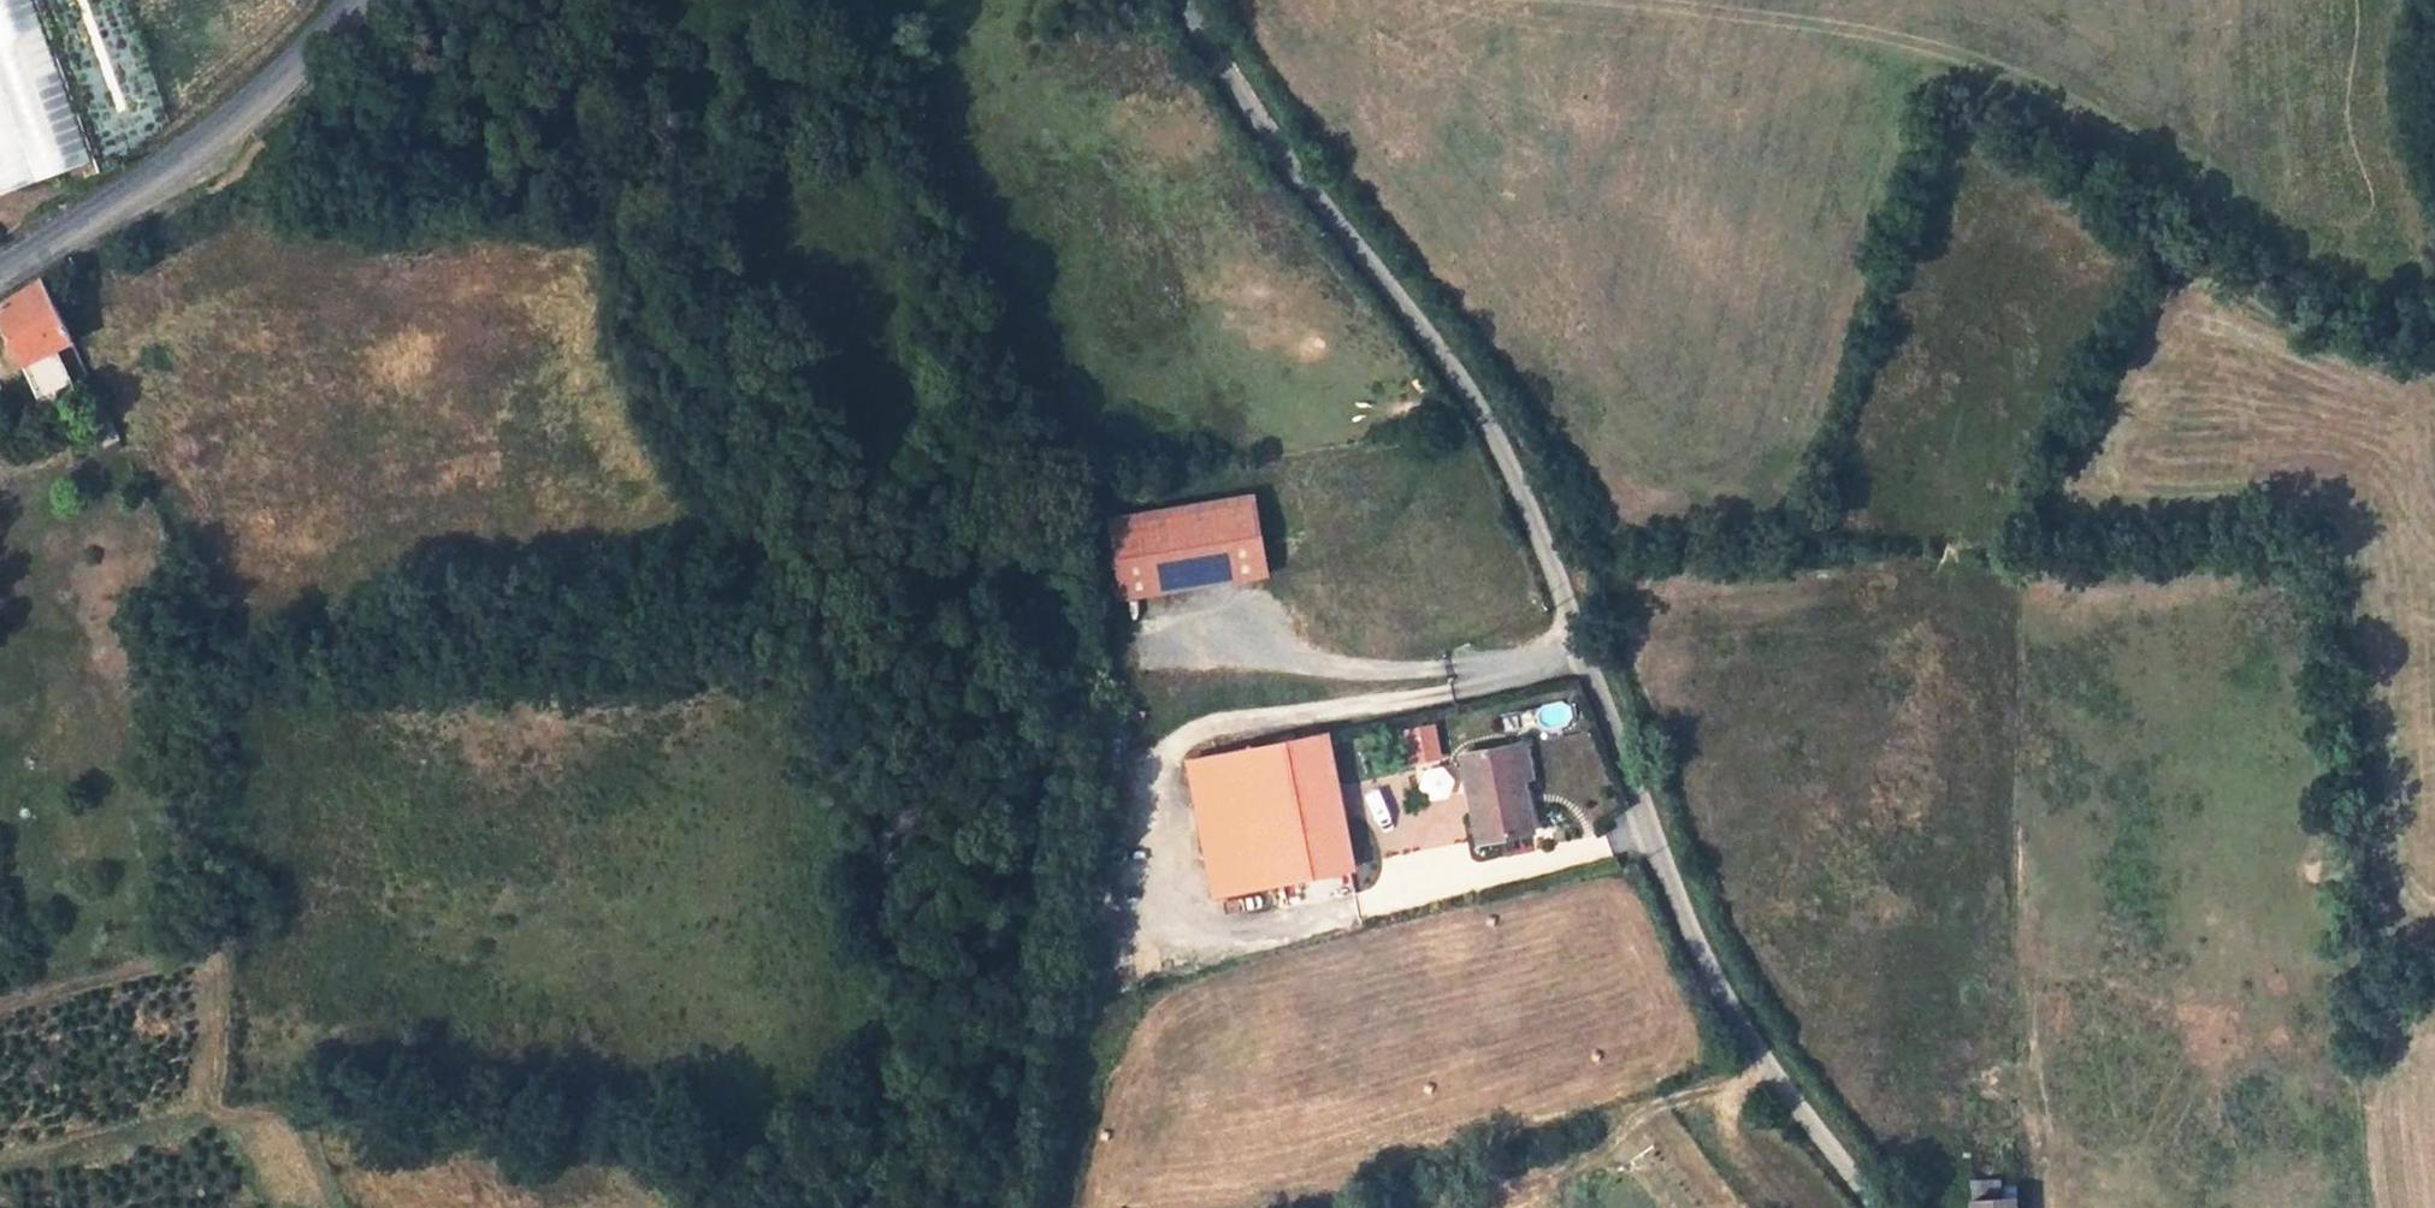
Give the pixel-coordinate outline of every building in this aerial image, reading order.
[(36,0),(0,0),(0,196),(94,161),(36,0)] [(71,340),(42,280),(0,303),(0,325),(39,406),(74,390),(54,348),(71,340)] [(70,342),(58,347),(71,377),(83,371),(70,342)] [(1255,491),(1105,515),(1118,601),(1269,577),(1255,491)] [(1512,745),(1529,743),(1534,742),(1529,712),(1501,716),(1504,739),(1512,745)] [(1329,729),(1183,758),(1211,898),(1357,869),(1329,729)] [(1536,778),(1529,743),(1512,745),(1504,739),(1454,749),(1473,846),(1538,834),(1528,780),(1536,778)] [(1969,1180),(1970,1207),(2020,1207),(2019,1189),(2003,1190),(2002,1178),(1969,1180)]
